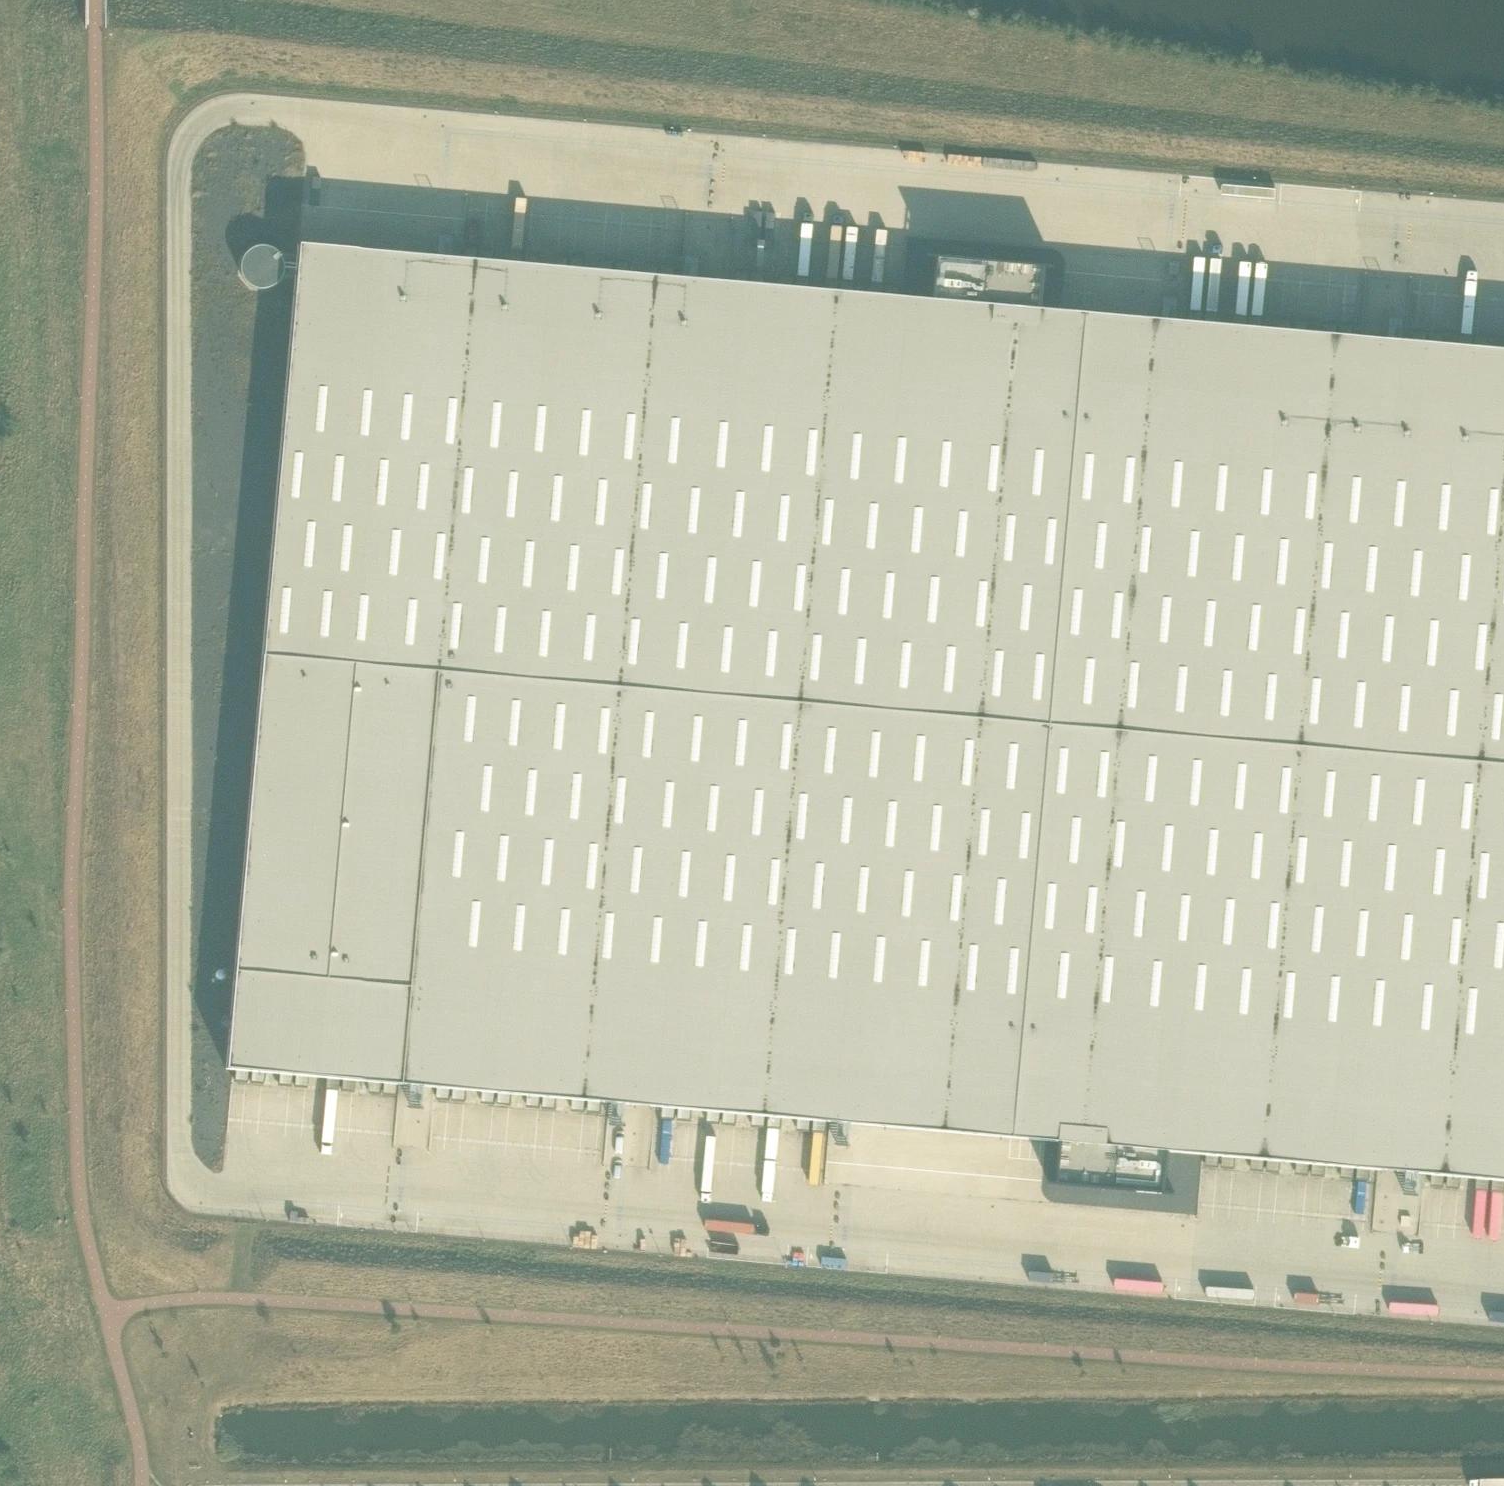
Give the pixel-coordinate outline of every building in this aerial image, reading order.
[(755,214),(755,227),(772,226),(771,213),(755,214)] [(1044,310),(1048,266),(940,257),(936,300),(297,244),(225,1069),(1062,1142),(1059,1186),(1166,1195),(1170,1151),(1176,1152),(1503,1181),(1503,350),(1044,310)]
